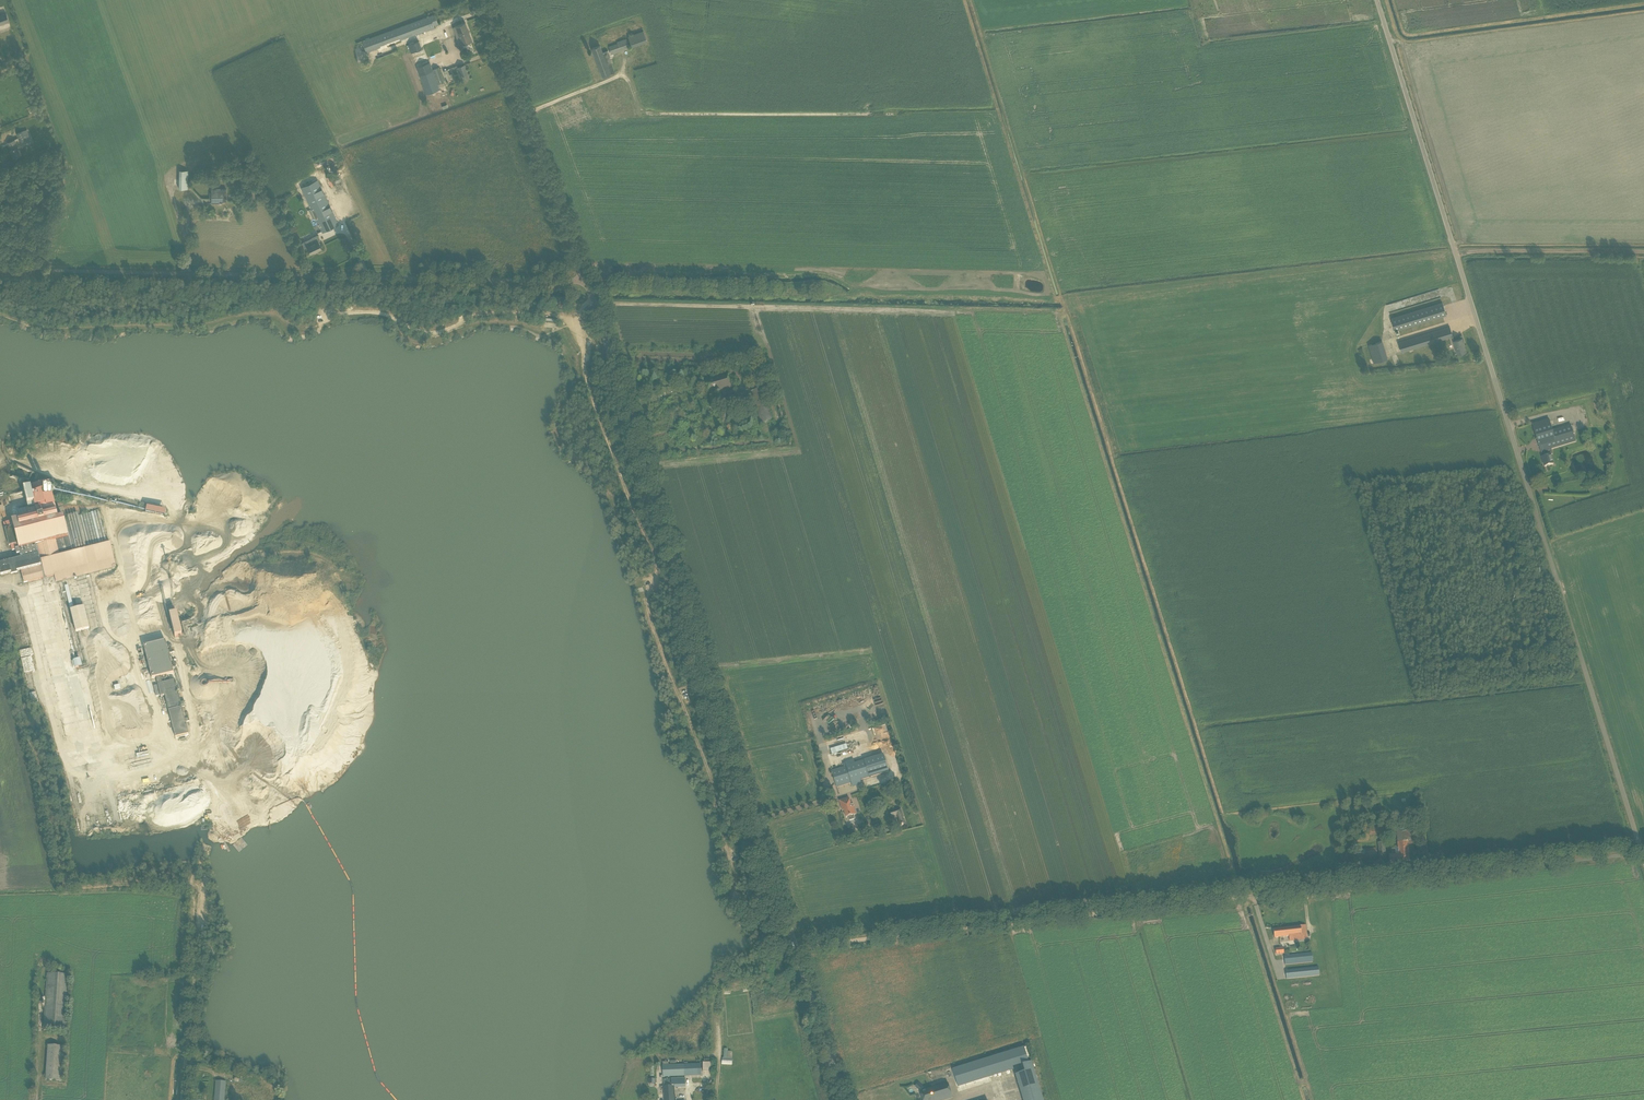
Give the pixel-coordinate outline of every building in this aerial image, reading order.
[(9,22),(6,13),(0,15),(0,25),(9,22)] [(434,14),(362,41),(365,49),(365,50),(366,53),(378,49),(380,48),(379,44),(385,42),(387,45),(434,28),(434,26),(438,24),(434,14)] [(472,41),(465,23),(455,27),(458,35),(456,36),(460,46),(472,41)] [(628,36),(632,47),(647,42),(643,31),(628,36)] [(609,48),(611,54),(630,48),(626,38),(616,41),(617,43),(609,46),(609,48)] [(411,53),(422,49),(418,41),(408,45),(411,53)] [(591,48),(602,77),(615,73),(607,51),(603,52),(600,45),(591,48)] [(458,67),(462,80),(469,78),(464,65),(458,67)] [(431,66),(417,71),(427,95),(440,89),(438,85),(444,82),(439,67),(432,70),(431,66)] [(12,140),(7,142),(13,158),(19,156),(21,155),(18,147),(26,144),(25,141),(25,140),(28,139),(25,131),(16,134),(18,138),(15,139),(12,140)] [(188,189),(188,171),(179,170),(179,189),(188,189)] [(317,180),(301,188),(322,232),(339,225),(317,180)] [(211,202),(222,203),(222,201),(226,201),(227,189),(221,189),(221,188),(216,188),(216,189),(212,189),(211,202)] [(322,249),(318,241),(320,240),(318,237),(303,244),(305,248),(307,247),(310,254),(322,249)] [(1391,318),(1395,331),(1446,315),(1442,303),(1391,318)] [(1398,343),(1401,353),(1453,337),(1450,327),(1398,343)] [(1454,341),(1458,354),(1465,352),(1461,339),(1454,341)] [(1384,340),(1369,345),(1374,363),(1389,359),(1384,340)] [(743,375),(746,385),(766,378),(763,368),(743,375)] [(751,391),(761,424),(772,420),(763,388),(751,391)] [(730,396),(735,410),(745,407),(741,393),(730,396)] [(718,400),(719,407),(730,405),(728,398),(718,400)] [(1533,424),(1541,452),(1576,442),(1571,425),(1553,431),(1549,419),(1538,423),(1533,424)] [(1543,457),(1542,458),(1545,466),(1553,463),(1551,455),(1543,457)] [(24,583),(54,575),(56,582),(116,567),(110,543),(72,553),(64,518),(59,519),(52,492),(55,491),(53,481),(23,489),(28,508),(16,511),(18,519),(5,523),(7,528),(5,529),(9,545),(11,545),(12,550),(16,550),(17,555),(20,554),(21,557),(16,558),(17,559),(0,563),(0,572),(1,575),(11,573),(11,574),(18,573),(18,571),(21,571),(24,583)] [(167,515),(167,509),(147,507),(147,513),(167,515)] [(70,610),(76,632),(90,628),(84,607),(70,610)] [(170,615),(175,637),(182,635),(177,613),(170,615)] [(165,695),(175,737),(192,733),(192,731),(187,732),(185,722),(189,721),(188,717),(184,718),(181,706),(180,703),(177,690),(179,689),(178,688),(177,688),(175,680),(162,683),(161,678),(164,680),(168,676),(166,675),(173,673),(166,641),(144,646),(152,678),(156,677),(156,678),(160,677),(162,683),(158,684),(160,696),(165,695)] [(81,658),(74,660),(75,668),(83,667),(81,658)] [(120,684),(127,683),(127,679),(114,681),(115,690),(121,689),(120,684)] [(101,718),(111,715),(103,690),(98,692),(97,689),(94,690),(93,688),(91,688),(90,684),(86,685),(96,714),(100,712),(101,718)] [(831,748),(832,754),(849,749),(847,744),(831,748)] [(883,755),(832,770),(837,787),(889,771),(883,755)] [(848,817),(849,821),(850,821),(849,820),(855,819),(854,815),(856,814),(853,805),(851,805),(849,798),(839,801),(842,808),(842,811),(844,810),(846,817),(848,817)] [(902,811),(891,814),(895,828),(905,825),(902,811)] [(1369,828),(1370,836),(1385,834),(1384,826),(1369,828)] [(1389,857),(1390,863),(1410,861),(1409,855),(1408,841),(1413,841),(1412,828),(1396,830),(1399,855),(1389,856),(1389,857)] [(1356,849),(1356,858),(1378,856),(1377,847),(1356,849)] [(1289,936),(1289,941),(1307,939),(1305,925),(1273,929),(1274,938),(1289,936)] [(1284,955),(1285,965),(1313,962),(1312,952),(1284,955)] [(1286,970),(1287,979),(1319,976),(1318,967),(1286,970)] [(43,1030),(66,1032),(69,975),(47,974),(43,1030)] [(47,1045),(46,1080),(62,1081),(63,1045),(47,1045)] [(1024,1047),(953,1069),(958,1087),(1013,1070),(1012,1067),(1029,1062),(1024,1047)] [(713,1071),(713,1062),(704,1062),(704,1072),(713,1071)] [(1032,1062),(1022,1065),(1025,1072),(1016,1075),(1023,1099),(1043,1099),(1032,1062)] [(662,1066),(663,1077),(685,1076),(684,1065),(662,1066)] [(684,1065),(685,1076),(696,1076),(697,1065),(684,1065)] [(672,1079),(673,1085),(674,1085),(674,1087),(685,1087),(685,1078),(672,1079)] [(673,1085),(672,1079),(663,1079),(663,1081),(665,1099),(674,1099),(673,1085)] [(919,1091),(923,1087),(918,1082),(915,1086),(919,1091)] [(929,1088),(930,1090),(921,1092),(923,1099),(945,1099),(952,1098),(947,1082),(929,1088)]
